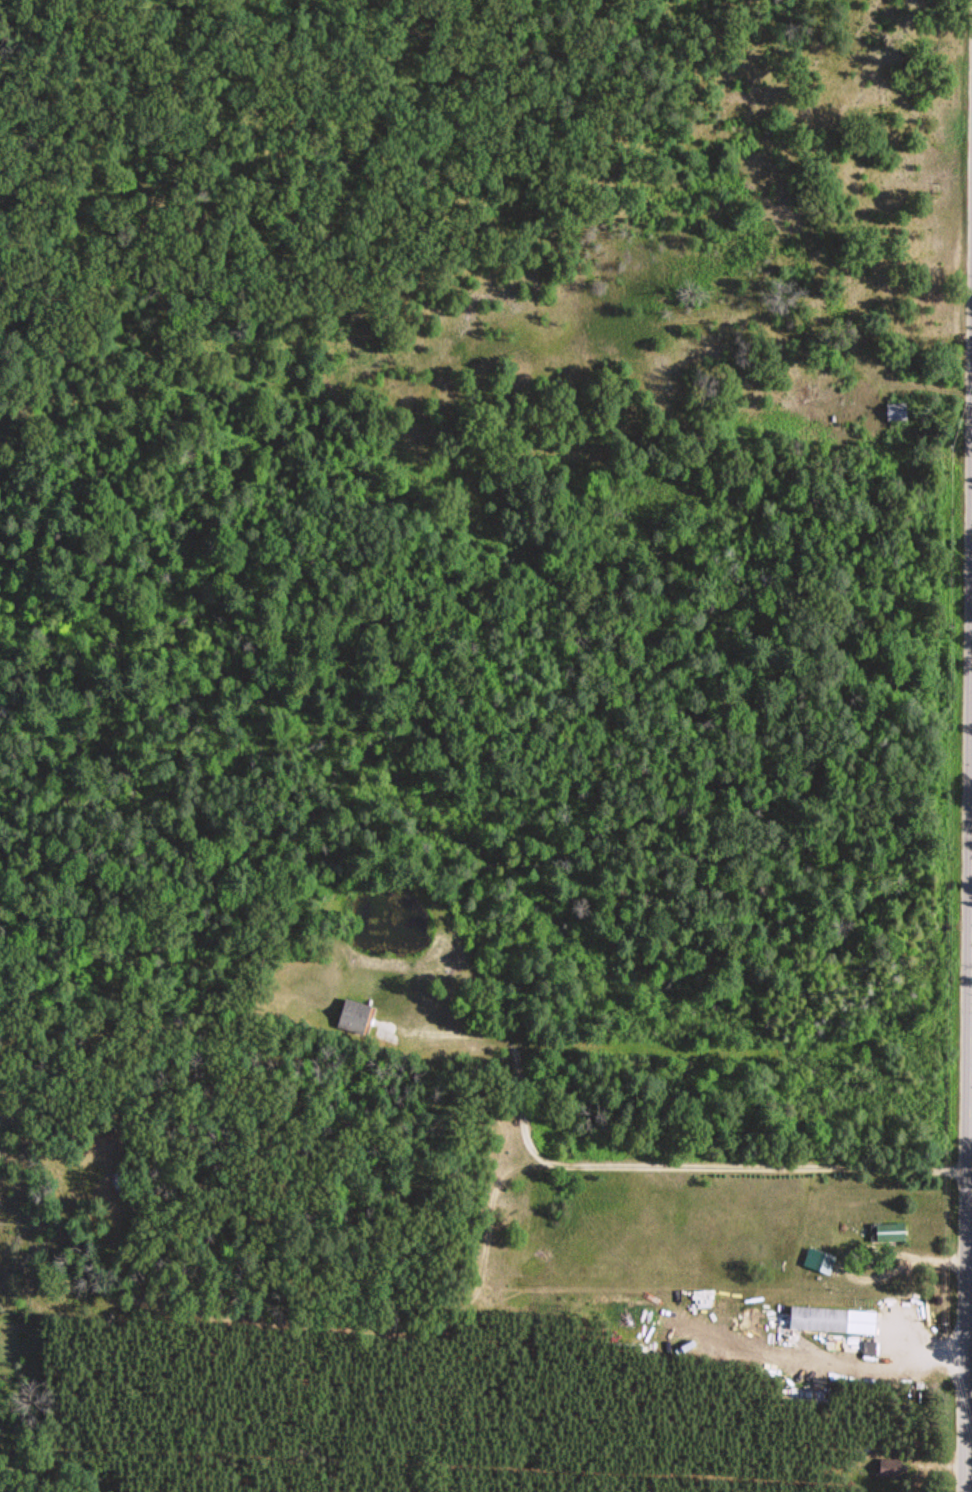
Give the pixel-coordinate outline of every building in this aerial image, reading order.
[(904,402),(884,402),(884,419),(904,419),(904,402)] [(337,1028),(371,1031),(373,1002),(340,999),(337,1028)] [(873,1239),(903,1239),(903,1222),(873,1222),(873,1239)] [(787,1328),(876,1333),(878,1309),(788,1304),(787,1328)] [(901,1476),(900,1454),(877,1456),(878,1477),(901,1476)]
